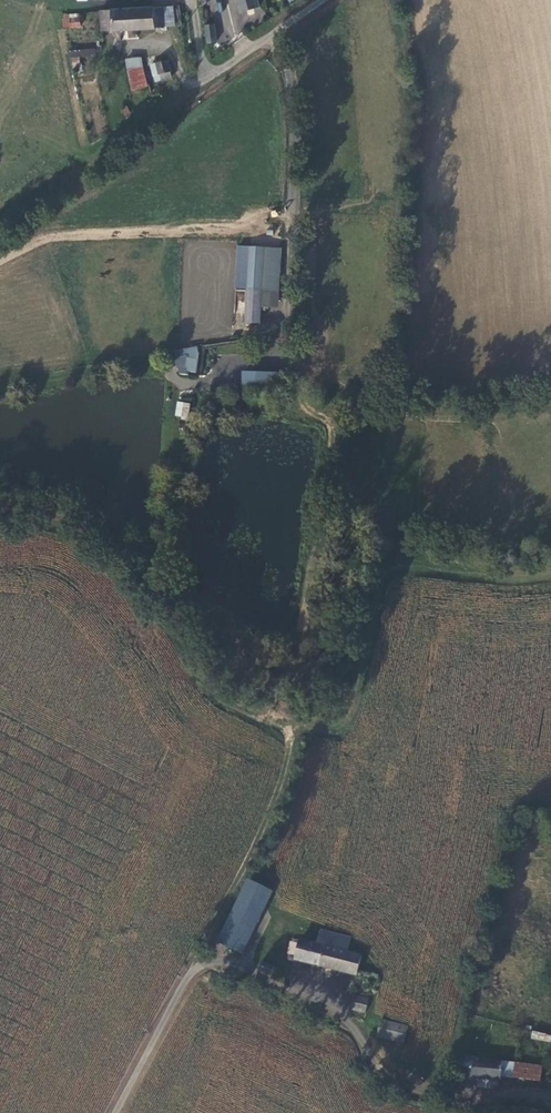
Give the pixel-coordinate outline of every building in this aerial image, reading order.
[(261,7),(260,0),(235,0),(239,13),(261,7)] [(166,28),(166,6),(99,12),(102,34),(166,28)] [(69,15),(70,26),(80,25),(80,14),(69,15)] [(213,25),(205,27),(207,44),(214,42),(213,25)] [(96,49),(96,41),(68,41),(68,49),(96,49)] [(169,60),(156,60),(157,72),(159,72),(159,75),(161,78),(164,80),(166,79),(167,77),(167,74),(166,72),(169,72),(169,60)] [(141,62),(128,63),(128,79),(141,78),(141,62)] [(249,247),(247,323),(262,324),(263,306),(278,306),(279,248),(249,247)] [(199,347),(176,351),(177,363),(181,375),(189,375),(190,372),(197,373),(199,359),(199,347)] [(280,392),(280,371),(241,370),(241,391),(280,392)] [(190,405),(180,404),(179,416),(189,417),(190,405)] [(305,698),(297,714),(305,718),(313,701),(305,698)] [(239,953),(268,890),(248,883),(219,946),(239,953)] [(295,961),(356,976),(361,956),(346,953),(350,939),(320,932),(317,945),(300,941),(295,961)] [(262,960),(258,969),(271,975),(275,966),(262,960)] [(369,999),(355,997),(352,1010),(366,1013),(369,999)] [(408,1028),(382,1021),(378,1038),(404,1044),(408,1028)] [(550,1038),(550,1035),(532,1031),(530,1038),(550,1042),(550,1038)] [(504,1062),(463,1059),(461,1085),(478,1086),(478,1078),(502,1081),(504,1062)] [(541,1065),(515,1063),(514,1063),(513,1077),(540,1081),(541,1065)]
